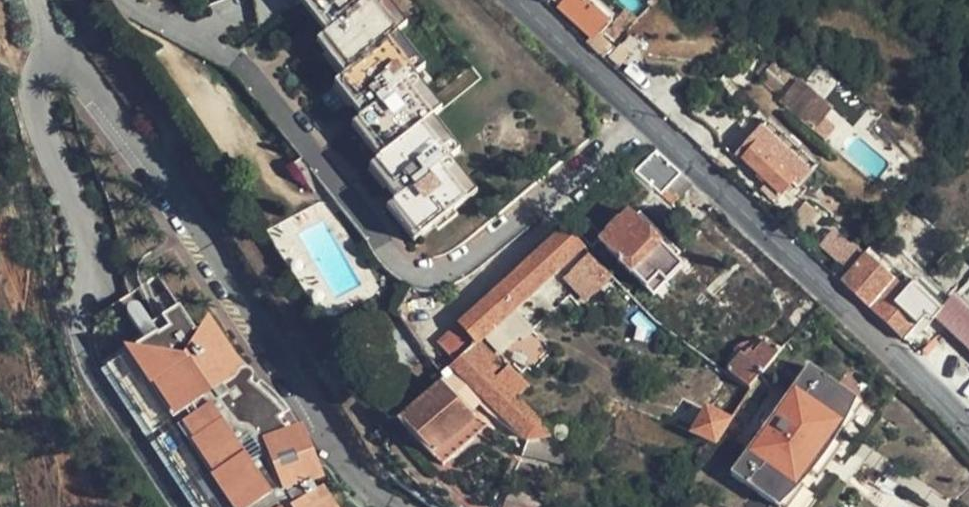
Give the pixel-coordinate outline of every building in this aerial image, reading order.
[(303,6),(324,33),(316,39),(343,74),(334,81),(361,116),(352,124),(378,157),(369,165),(395,199),(386,207),(413,240),(443,217),(475,191),(447,156),(456,148),(429,115),(440,108),(412,74),(422,66),(394,32),(404,24),(391,8),(385,0),(298,0),(303,6)] [(591,36),(587,41),(598,52),(608,43),(596,31),(607,20),(585,0),(552,0),(591,36)] [(819,166),(769,121),(750,141),(755,145),(760,141),(797,177),(792,183),(799,188),(819,166)] [(797,177),(760,141),(755,145),(743,158),(783,193),(797,177)] [(655,150),(649,155),(638,171),(662,194),(682,173),(655,150)] [(695,185),(682,173),(662,194),(675,205),(695,185)] [(628,210),(597,239),(644,288),(658,275),(664,282),(680,266),(674,259),(686,249),(646,207),(635,217),(628,210)] [(479,339),(539,284),(583,244),(565,225),(510,274),(482,300),(457,323),(476,343),(479,339)] [(839,255),(851,267),(865,251),(852,240),(839,255)] [(851,267),(840,278),(904,342),(925,320),(929,316),(892,278),(865,251),(851,267)] [(482,300),(510,274),(494,257),(465,283),(482,300)] [(625,291),(608,272),(594,285),(610,303),(625,291)] [(898,272),(892,278),(929,316),(936,309),(898,272)] [(658,275),(644,288),(651,294),(664,282),(658,275)] [(948,297),(936,309),(929,316),(925,320),(930,324),(934,321),(968,354),(968,316),(948,297)] [(98,379),(190,506),(323,506),(309,487),(298,495),(292,476),(300,471),(299,466),(298,464),(296,461),(293,455),(289,449),(287,445),(283,440),(280,437),(277,432),(273,427),(279,422),(276,419),(273,415),(269,412),(265,408),(262,405),(258,402),(255,400),(251,397),(249,395),(245,393),(243,391),(244,391),(245,390),(246,389),(246,388),(246,386),(246,385),(246,384),(246,382),(244,381),(243,380),(242,379),(240,379),(239,378),(237,379),(234,380),(233,380),(231,380),(228,379),(227,378),(226,378),(225,376),(194,333),(185,339),(167,314),(148,328),(156,338),(98,379)] [(438,340),(456,361),(462,356),(476,343),(457,323),(438,340)] [(462,356),(456,361),(453,364),(524,439),(523,450),(566,461),(574,442),(545,426),(527,409),(516,396),(497,376),(494,372),(500,367),(497,362),(499,360),(479,339),(476,343),(462,356)] [(739,383),(754,391),(782,354),(769,344),(752,366),(741,358),(730,373),(739,383)] [(828,441),(859,400),(814,365),(797,387),(805,393),(754,458),(747,452),(730,474),(772,506),(777,506),(807,469),(828,441)] [(509,366),(497,376),(516,396),(528,386),(509,366)] [(92,383),(181,506),(190,506),(98,379),(92,383)] [(441,465),(476,434),(486,425),(475,418),(444,383),(400,422),(441,465)] [(691,433),(714,442),(726,428),(731,422),(731,420),(706,412),(691,433)] [(486,425),(476,434),(485,441),(495,431),(486,425)] [(840,450),(828,441),(807,469),(818,478),(840,450)] [(883,475),(863,460),(851,475),(862,484),(866,479),(875,486),(883,475)] [(531,501),(507,491),(501,506),(529,506),(531,501)]
